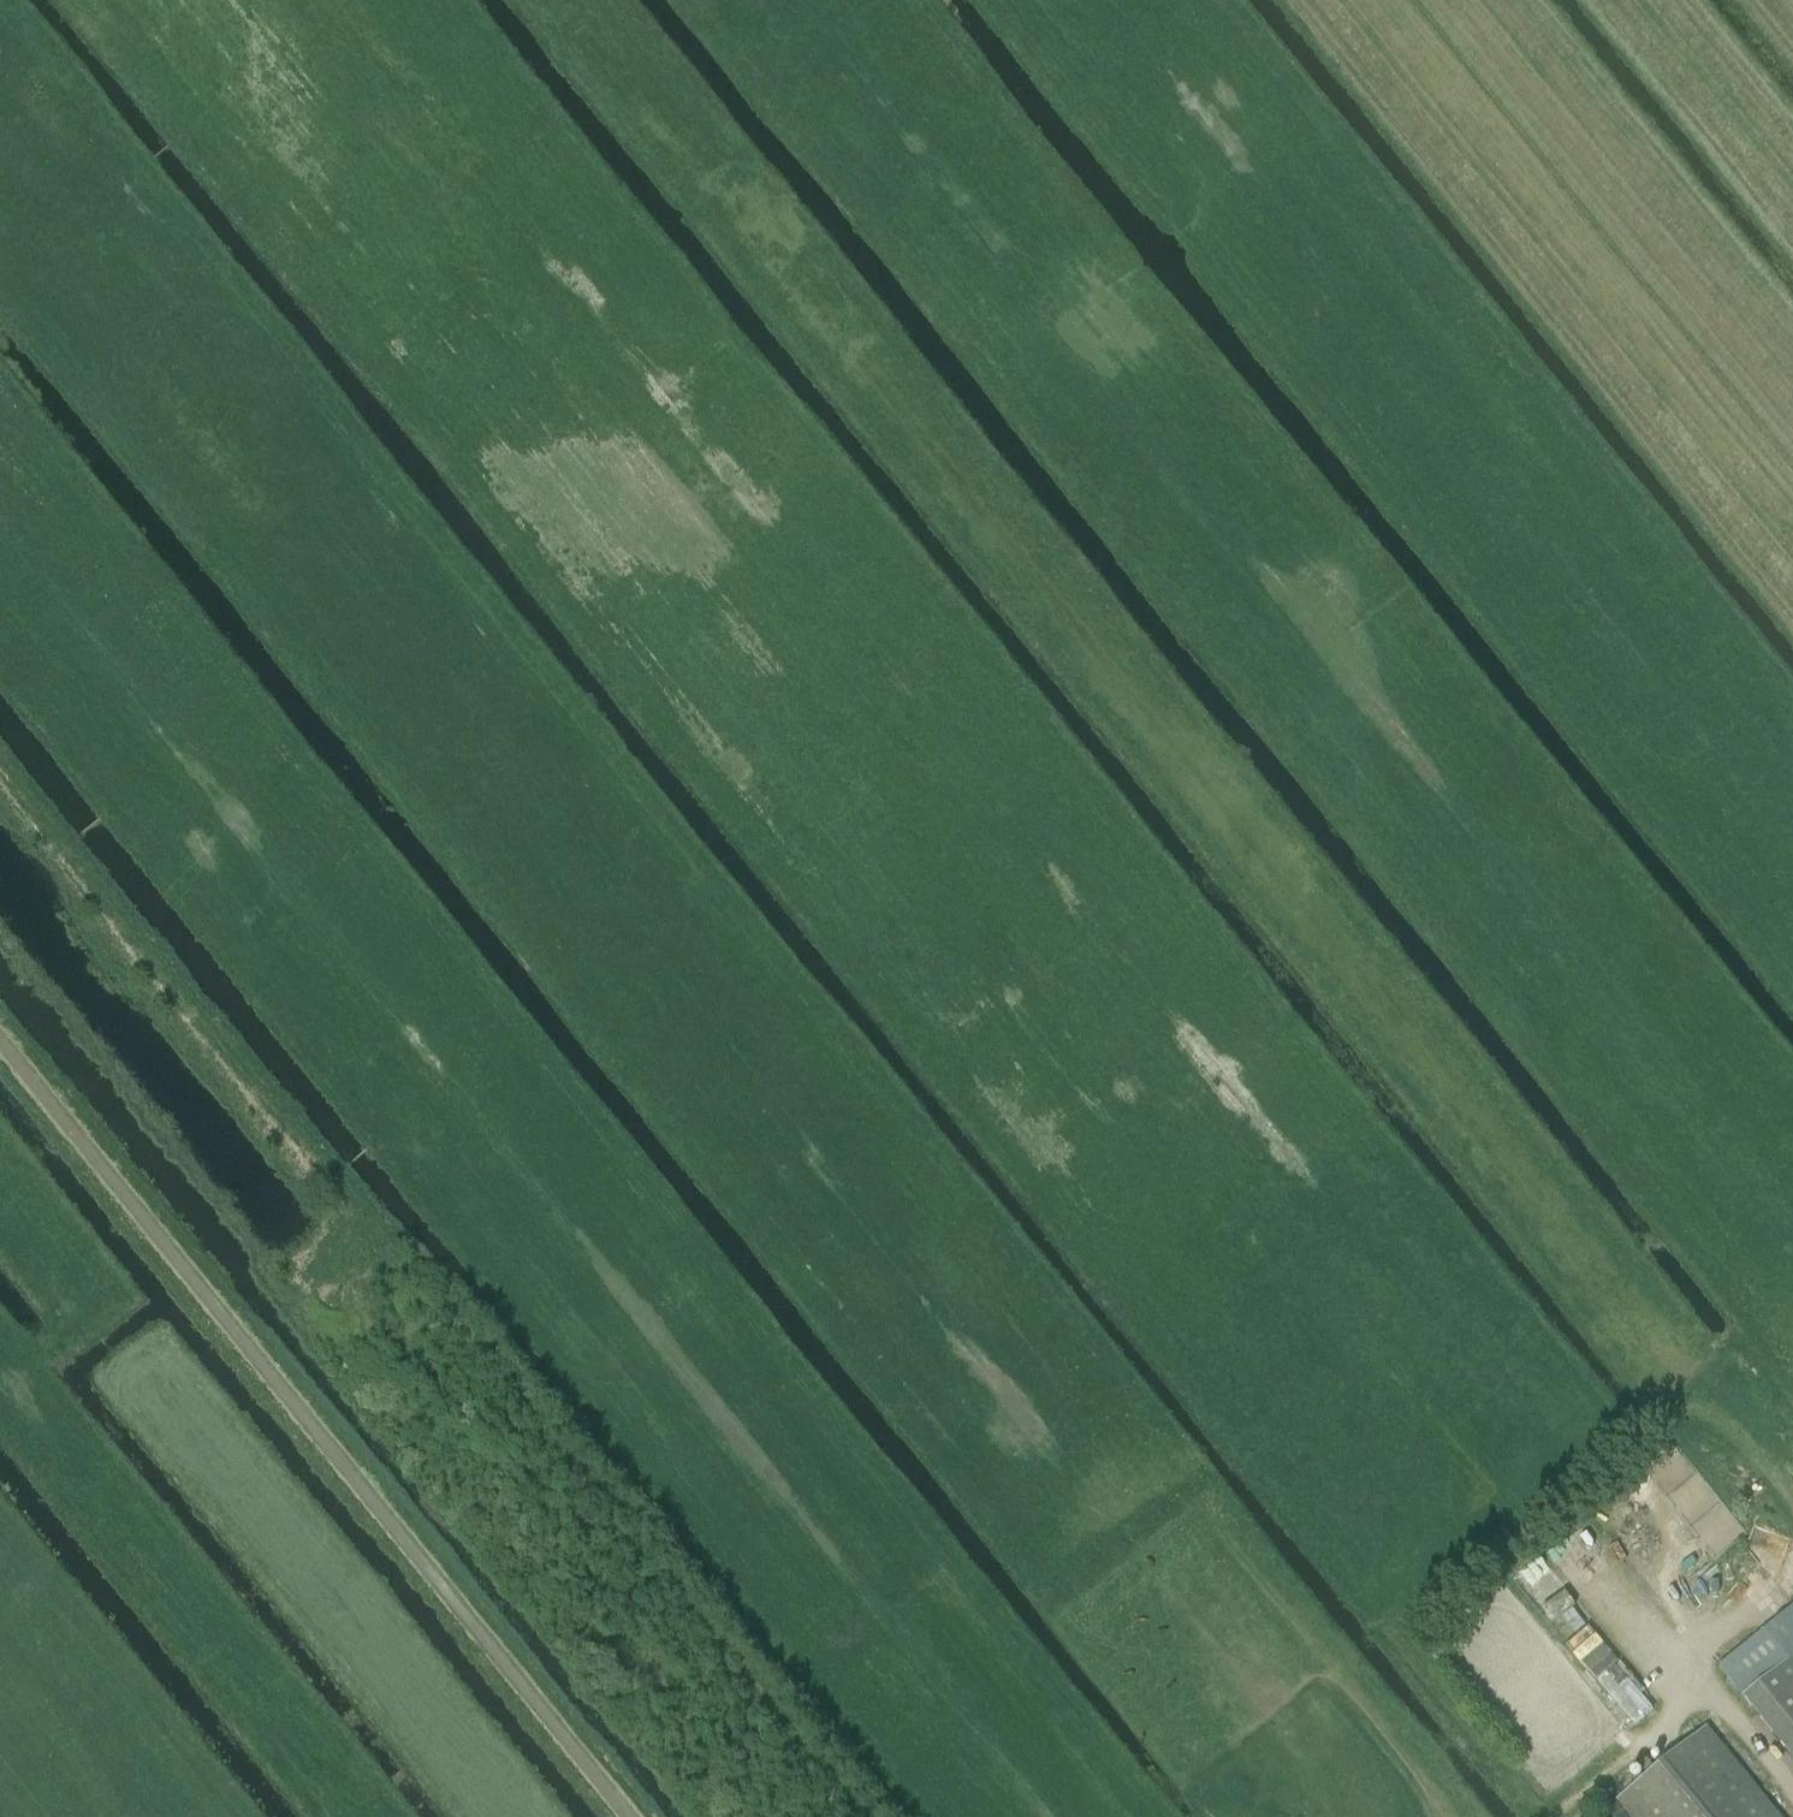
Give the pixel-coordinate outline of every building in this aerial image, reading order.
[(1792,1758),(1792,1666),(1788,1660),(1743,1696),(1792,1758)] [(1706,1727),(1617,1799),(1631,1816),(1779,1816),(1706,1727)]
